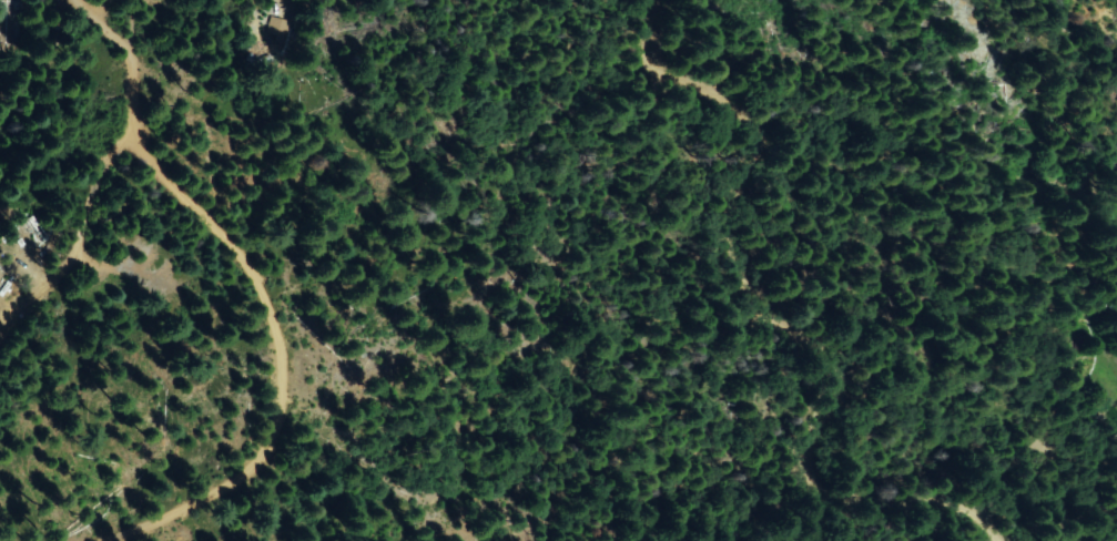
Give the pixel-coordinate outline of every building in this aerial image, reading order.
[(270,17),(290,23),(283,44),(263,38),(270,17)]
